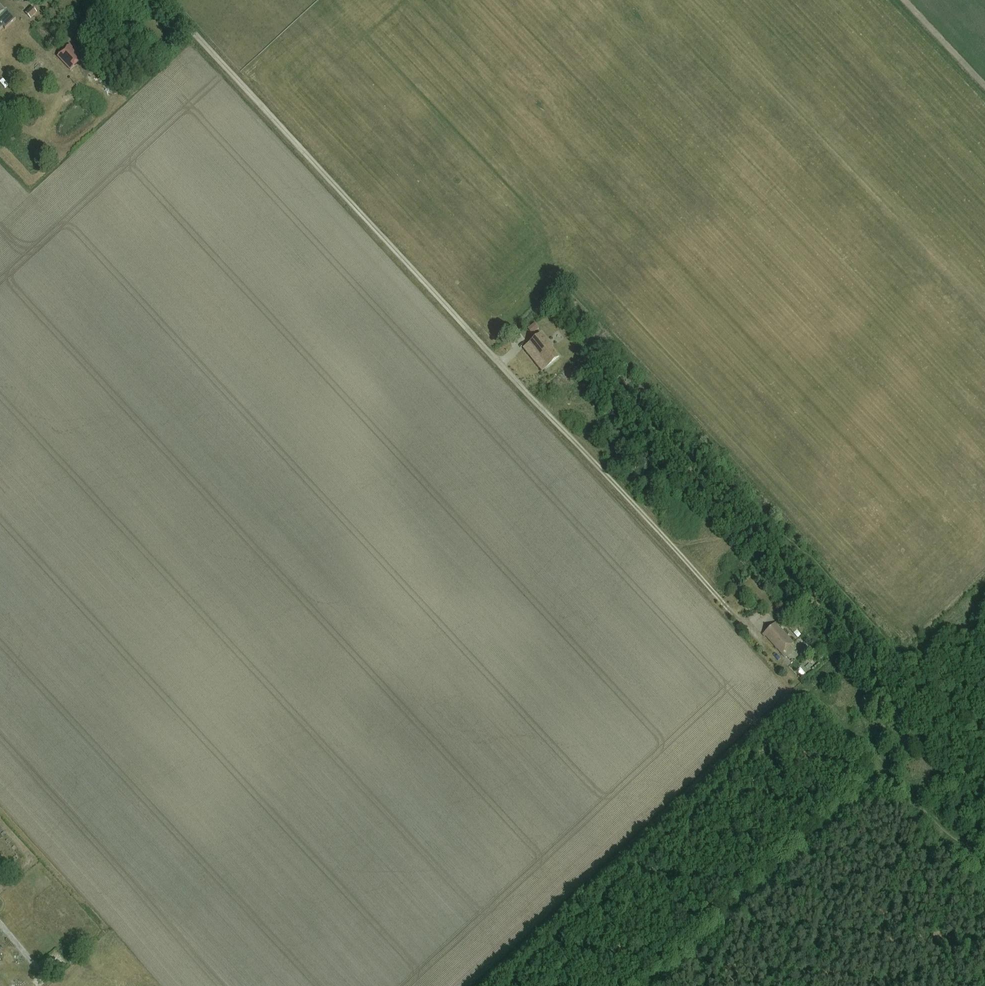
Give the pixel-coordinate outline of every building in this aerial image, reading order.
[(7,10),(4,12),(0,8),(0,31),(3,28),(5,30),(16,20),(7,10)] [(32,8),(25,14),(30,19),(37,13),(32,8)] [(71,71),(82,59),(70,46),(58,57),(71,71)] [(541,336),(523,351),(541,373),(559,359),(541,336)] [(781,654),(793,643),(775,624),(766,632),(768,635),(765,637),(781,654)]
